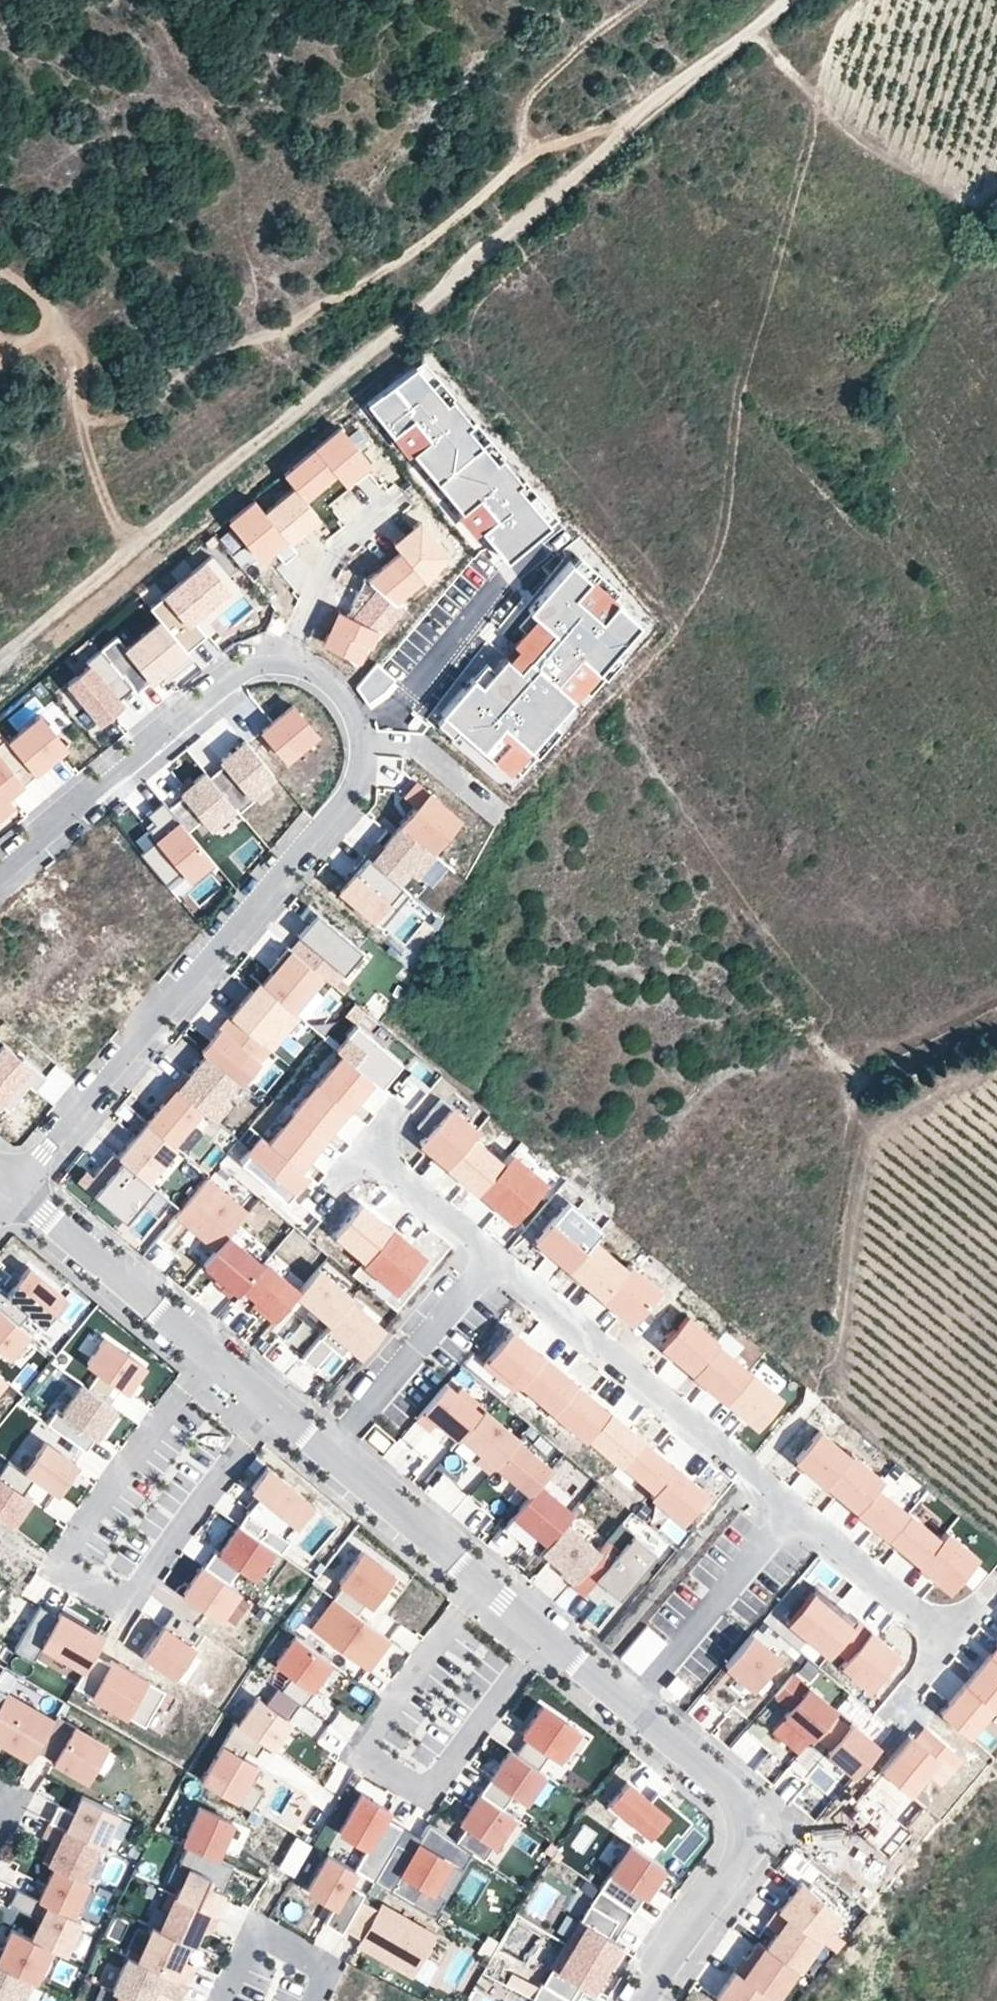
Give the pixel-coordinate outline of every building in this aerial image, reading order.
[(467,427),(471,424),(451,400),(445,404),(415,367),(368,404),(394,436),(413,420),(429,439),(413,451),(462,511),(478,497),(495,518),(481,529),(505,559),(548,524),(516,485),(521,481),(503,459),(497,463),(467,427)] [(429,439),(413,420),(394,436),(409,455),(413,451),(429,439)] [(340,426),(315,447),(337,473),(344,482),(357,472),(369,462),(340,426)] [(315,447),(283,473),(294,486),(305,499),(322,486),(337,473),(315,447)] [(305,499),(294,486),(264,511),(289,541),(305,527),(319,516),(305,499)] [(495,518),(478,497),(462,511),(457,514),(474,535),(481,529),(495,518)] [(255,500),(229,521),(260,558),(272,548),(281,560),(288,555),(295,549),(289,541),(255,500)] [(408,529),(393,541),(400,550),(420,577),(422,579),(446,553),(419,521),(408,529)] [(420,577),(400,550),(384,564),(368,577),(392,598),(420,577)] [(162,621),(185,650),(207,632),(193,616),(234,582),(211,555),(150,607),(162,621)] [(616,603),(602,619),(575,596),(590,580),(570,562),(527,610),(535,617),(554,633),(520,672),(506,660),(495,651),(441,713),(482,749),(503,726),(529,749),(573,698),(555,683),(580,655),(598,670),(640,623),(616,603)] [(602,619),(616,603),(590,580),(575,596),(602,619)] [(242,591),(234,582),(193,616),(207,632),(212,628),(206,621),(242,591)] [(401,612),(373,589),(364,600),(350,617),(379,631),(401,612)] [(350,617),(336,610),(329,625),(321,641),(355,663),(379,631),(350,617)] [(554,633),(535,617),(511,644),(516,649),(506,660),(520,672),(554,633)] [(185,650),(162,621),(129,648),(155,680),(188,653),(185,650)] [(117,699),(132,687),(100,648),(85,661),(88,665),(67,683),(99,721),(121,702),(117,699)] [(573,698),(598,670),(580,655),(555,683),(573,698)] [(379,666),(358,689),(368,706),(387,694),(395,683),(379,666)] [(292,705),(262,730),(285,759),(316,733),(292,705)] [(39,714),(7,740),(34,772),(66,746),(39,714)] [(529,749),(503,726),(482,749),(508,772),(529,749)] [(34,772),(7,740),(4,736),(0,740),(0,813),(11,804),(4,796),(34,772)] [(250,794),(274,774),(245,739),(220,759),(224,763),(209,776),(238,811),(254,798),(250,794)] [(209,776),(205,771),(193,781),(181,791),(184,795),(202,817),(219,837),(244,817),(238,811),(209,776)] [(181,791),(193,781),(190,777),(178,787),(181,791)] [(416,804),(399,824),(432,852),(460,818),(416,781),(405,795),(416,804)] [(202,817),(184,795),(169,808),(175,815),(187,830),(202,817)] [(175,815),(152,834),(154,836),(138,850),(163,880),(179,867),(185,874),(208,855),(187,830),(175,815)] [(438,856),(432,852),(399,824),(382,845),(376,840),(365,854),(403,885),(413,873),(419,878),(438,856)] [(365,854),(364,853),(353,866),(355,868),(338,889),(381,924),(409,891),(403,885),(365,854)] [(309,923),(289,947),(320,973),(331,982),(360,948),(306,903),(298,913),(309,923)] [(295,932),(299,935),(309,923),(306,920),(295,932)] [(289,947),(285,944),(266,966),(270,970),(259,982),(290,1007),(320,973),(289,947)] [(259,982),(258,980),(229,1014),(269,1047),(297,1014),(290,1007),(259,982)] [(237,1079),(240,1082),(269,1047),(229,1014),(200,1048),(206,1053),(237,1079)] [(342,1053),(267,1140),(298,1166),(371,1080),(377,1084),(399,1059),(357,1023),(336,1048),(342,1053)] [(0,1047),(0,1101),(5,1106),(27,1082),(32,1087),(42,1076),(4,1042),(0,1047)] [(237,1079),(206,1053),(188,1074),(184,1070),(172,1083),(200,1107),(215,1120),(230,1102),(222,1096),(237,1079)] [(164,1099),(146,1120),(171,1141),(200,1107),(172,1083),(171,1083),(160,1096),(164,1099)] [(477,1129),(445,1101),(416,1134),(449,1162),(477,1129)] [(171,1141),(146,1120),(117,1154),(145,1178),(174,1143),(171,1141)] [(510,1158),(478,1130),(449,1163),(481,1191),(510,1158)] [(284,1198),(306,1172),(298,1166),(267,1140),(262,1136),(240,1161),(284,1198)] [(145,1178),(117,1154),(113,1151),(91,1176),(85,1171),(77,1180),(91,1192),(90,1193),(123,1220),(153,1185),(145,1178)] [(541,1183),(512,1157),(481,1192),(511,1218),(541,1183)] [(246,1210),(206,1176),(176,1212),(216,1246),(227,1233),(246,1210)] [(390,1226),(360,1201),(333,1234),(363,1259),(390,1226)] [(595,1229),(562,1201),(532,1235),(564,1263),(595,1229)] [(422,1252),(390,1226),(363,1259),(360,1262),(391,1288),(422,1252)] [(216,1246),(203,1261),(225,1280),(220,1285),(233,1296),(261,1262),(227,1233),(216,1246)] [(657,1289),(599,1241),(575,1270),(634,1317),(657,1289)] [(233,1296),(232,1297),(245,1308),(251,1301),(272,1319),(295,1292),(298,1289),(263,1259),(261,1262),(233,1296)] [(353,1292),(318,1264),(298,1289),(295,1292),(330,1321),(349,1298),(353,1292)] [(18,1322),(27,1311),(42,1324),(65,1297),(28,1266),(6,1292),(0,1286),(0,1307),(18,1322)] [(330,1321),(301,1355),(313,1365),(339,1335),(360,1353),(383,1326),(349,1298),(330,1321)] [(0,1307),(0,1350),(7,1355),(28,1330),(18,1322),(0,1307)] [(715,1342),(683,1315),(660,1342),(692,1369),(715,1342)] [(544,1355),(511,1329),(487,1358),(520,1385),(544,1355)] [(275,1334),(260,1354),(285,1373),(300,1354),(275,1334)] [(87,1387),(109,1402),(120,1386),(126,1390),(143,1365),(104,1338),(87,1362),(99,1370),(87,1387)] [(749,1371),(717,1344),(694,1371),(726,1398),(749,1371)] [(578,1383),(544,1355),(520,1385),(554,1413),(578,1383)] [(787,1401),(755,1374),(730,1405),(762,1431),(787,1401)] [(445,1382),(416,1415),(428,1426),(435,1417),(458,1436),(461,1432),(483,1406),(460,1387),(456,1391),(445,1382)] [(87,1387),(81,1383),(62,1411),(56,1407),(46,1422),(85,1449),(115,1407),(109,1402),(87,1387)] [(611,1410),(578,1383),(554,1413),(587,1440),(611,1410)] [(477,1457),(490,1468),(497,1460),(517,1436),(518,1435),(483,1406),(461,1432),(483,1450),(477,1457)] [(611,1410),(587,1440),(619,1466),(643,1437),(611,1410)] [(517,1436),(497,1460),(531,1489),(551,1465),(517,1436)] [(650,1492),(674,1462),(643,1437),(619,1466),(650,1492)] [(856,1463),(829,1438),(808,1461),(835,1486),(856,1463)] [(43,1440),(23,1470),(33,1477),(56,1492),(76,1463),(43,1440)] [(674,1462),(650,1492),(648,1494),(679,1519),(705,1488),(674,1462)] [(18,1466),(7,1482),(1,1477),(0,1479),(0,1518),(10,1525),(29,1497),(22,1492),(33,1477),(23,1470),(18,1466)] [(260,1494),(238,1524),(271,1546),(281,1553),(292,1538),(287,1534),(312,1500),(265,1466),(250,1487),(260,1494)] [(858,1507),(888,1532),(909,1508),(879,1483),(858,1507)] [(542,1547),(565,1519),(531,1489),(503,1522),(538,1552),(542,1547)] [(889,1534),(919,1559),(940,1535),(910,1510),(889,1534)] [(561,1569),(573,1579),(600,1548),(565,1519),(542,1547),(564,1565),(561,1569)] [(573,1579),(572,1581),(584,1591),(602,1570),(611,1577),(606,1583),(619,1595),(657,1550),(623,1521),(600,1548),(573,1579)] [(271,1546),(238,1524),(219,1550),(215,1547),(203,1564),(227,1581),(239,1564),(252,1574),(271,1546)] [(921,1559),(951,1586),(976,1557),(946,1531),(921,1559)] [(344,1582),(334,1596),(364,1618),(374,1604),(370,1601),(391,1571),(361,1550),(340,1579),(344,1582)] [(227,1581),(203,1564),(184,1592),(219,1617),(238,1589),(227,1581)] [(862,1630),(811,1590),(787,1620),(837,1660),(862,1630)] [(390,1637),(364,1618),(334,1596),(313,1624),(370,1665),(390,1637)] [(37,1603),(13,1646),(32,1656),(41,1639),(85,1663),(92,1651),(103,1630),(59,1605),(55,1613),(37,1603)] [(173,1676),(204,1631),(173,1610),(142,1655),(173,1676)] [(898,1658),(862,1630),(837,1660),(873,1688),(898,1658)] [(779,1654),(752,1631),(725,1662),(753,1686),(779,1654)] [(292,1673),(280,1689),(299,1703),(302,1705),(314,1689),(310,1686),(329,1660),(295,1635),(276,1661),(292,1673)] [(963,1681),(991,1706),(994,1709),(996,1706),(996,1654),(992,1649),(963,1681)] [(110,1662),(92,1651),(85,1663),(75,1683),(143,1724),(164,1689),(111,1658),(110,1662)] [(785,1714),(812,1736),(815,1732),(832,1712),(836,1707),(793,1670),(774,1693),(790,1707),(785,1714)] [(963,1681),(938,1709),(966,1733),(991,1706),(963,1681)] [(30,1760),(36,1750),(55,1717),(0,1686),(0,1743),(30,1760)] [(299,1703),(280,1689),(278,1687),(266,1704),(258,1698),(239,1724),(264,1742),(270,1747),(289,1721),(287,1719),(299,1703)] [(526,1733),(515,1750),(535,1764),(547,1747),(558,1755),(577,1727),(541,1702),(522,1730),(526,1733)] [(339,1706),(316,1738),(338,1754),(362,1722),(339,1706)] [(832,1712),(815,1732),(831,1746),(828,1750),(855,1773),(879,1744),(852,1722),(849,1726),(832,1712)] [(55,1717),(36,1750),(86,1778),(90,1770),(103,1748),(105,1744),(56,1715),(55,1717)] [(958,1754),(920,1722),(880,1768),(882,1770),(906,1790),(925,1768),(937,1778),(958,1754)] [(264,1742),(239,1724),(202,1780),(247,1806),(258,1790),(242,1779),(254,1763),(241,1754),(237,1751),(242,1745),(246,1748),(255,1755),(264,1742)] [(246,1748),(242,1745),(237,1751),(241,1754),(246,1748)] [(535,1764),(515,1750),(510,1746),(480,1790),(500,1804),(511,1788),(523,1796),(542,1769),(535,1764)] [(103,1748),(90,1770),(103,1777),(116,1756),(103,1748)] [(906,1790),(882,1770),(853,1805),(861,1811),(855,1818),(860,1822),(867,1827),(861,1834),(890,1859),(912,1834),(903,1826),(922,1804),(906,1790)] [(645,1800),(619,1781),(605,1799),(644,1828),(640,1832),(668,1853),(690,1822),(651,1793),(645,1800)] [(511,1812),(500,1804),(480,1790),(470,1804),(477,1808),(455,1840),(480,1857),(511,1812)] [(387,1809),(360,1793),(339,1830),(366,1846),(387,1809)] [(56,1807),(49,1821),(50,1821),(97,1844),(101,1846),(117,1811),(82,1795),(72,1814),(56,1807)] [(190,1845),(219,1858),(235,1822),(201,1807),(185,1843),(190,1845)] [(81,1878),(97,1844),(50,1821),(43,1835),(52,1840),(56,1842),(47,1862),(54,1865),(81,1878)] [(425,1884),(455,1841),(428,1822),(412,1850),(394,1839),(372,1879),(402,1896),(415,1878),(425,1884)] [(420,1836),(402,1826),(394,1839),(412,1850),(420,1836)] [(42,1859),(47,1862),(56,1842),(52,1840),(42,1859)] [(468,1849),(455,1841),(425,1884),(415,1878),(402,1896),(426,1910),(468,1849)] [(662,1863),(630,1841),(600,1892),(630,1910),(662,1863)] [(191,1869),(179,1896),(220,1915),(222,1916),(229,1901),(223,1898),(237,1867),(219,1858),(190,1845),(181,1864),(191,1869)] [(324,1921),(341,1931),(360,1899),(364,1892),(348,1883),(356,1870),(328,1854),(308,1888),(334,1904),(324,1921)] [(81,1878),(54,1865),(38,1899),(71,1914),(87,1881),(81,1878)] [(798,1877),(777,1906),(817,1936),(819,1937),(833,1918),(829,1916),(822,1911),(829,1901),(833,1896),(808,1878),(805,1882),(798,1877)] [(38,1899),(16,1888),(9,1904),(40,1918),(31,1937),(51,1946),(64,1953),(80,1919),(71,1914),(38,1899)] [(600,1892),(568,1944),(607,1967),(623,1941),(614,1936),(630,1910),(600,1892)] [(171,1910),(162,1930),(180,1938),(196,1945),(204,1926),(213,1930),(220,1915),(179,1896),(172,1893),(165,1908),(171,1910)] [(377,1909),(360,1899),(341,1931),(338,1937),(390,1967),(416,1923),(381,1903),(377,1909)] [(836,1906),(829,1901),(822,1911),(829,1916),(836,1906)] [(795,1966),(817,1936),(777,1906),(775,1905),(765,1919),(775,1926),(763,1942),(792,1964),(795,1966)] [(155,1927),(140,1961),(153,1967),(178,1978),(185,1962),(172,1956),(180,1938),(162,1930),(155,1927)] [(34,1980),(51,1946),(31,1937),(11,1928),(2,1947),(0,1946),(0,1964),(34,1980)] [(792,1964),(763,1942),(757,1937),(744,1954),(741,1952),(732,1965),(766,1990),(770,1994),(792,1964)] [(536,2000),(539,2000),(571,2000),(579,1985),(594,1993),(607,1967),(568,1944),(536,2000)] [(118,1992),(137,2000),(138,2000),(146,1983),(153,1967),(140,1961),(127,1955),(112,1990),(118,1992)] [(0,1964),(0,2000),(25,2000),(34,1980),(0,1964)] [(732,1965),(712,1993),(723,2000),(758,2000),(766,1990),(732,1965)] [(178,1978),(153,1967),(146,1983),(171,1994),(178,1978)] [(114,2000),(137,2000),(118,1992),(114,2000)]
